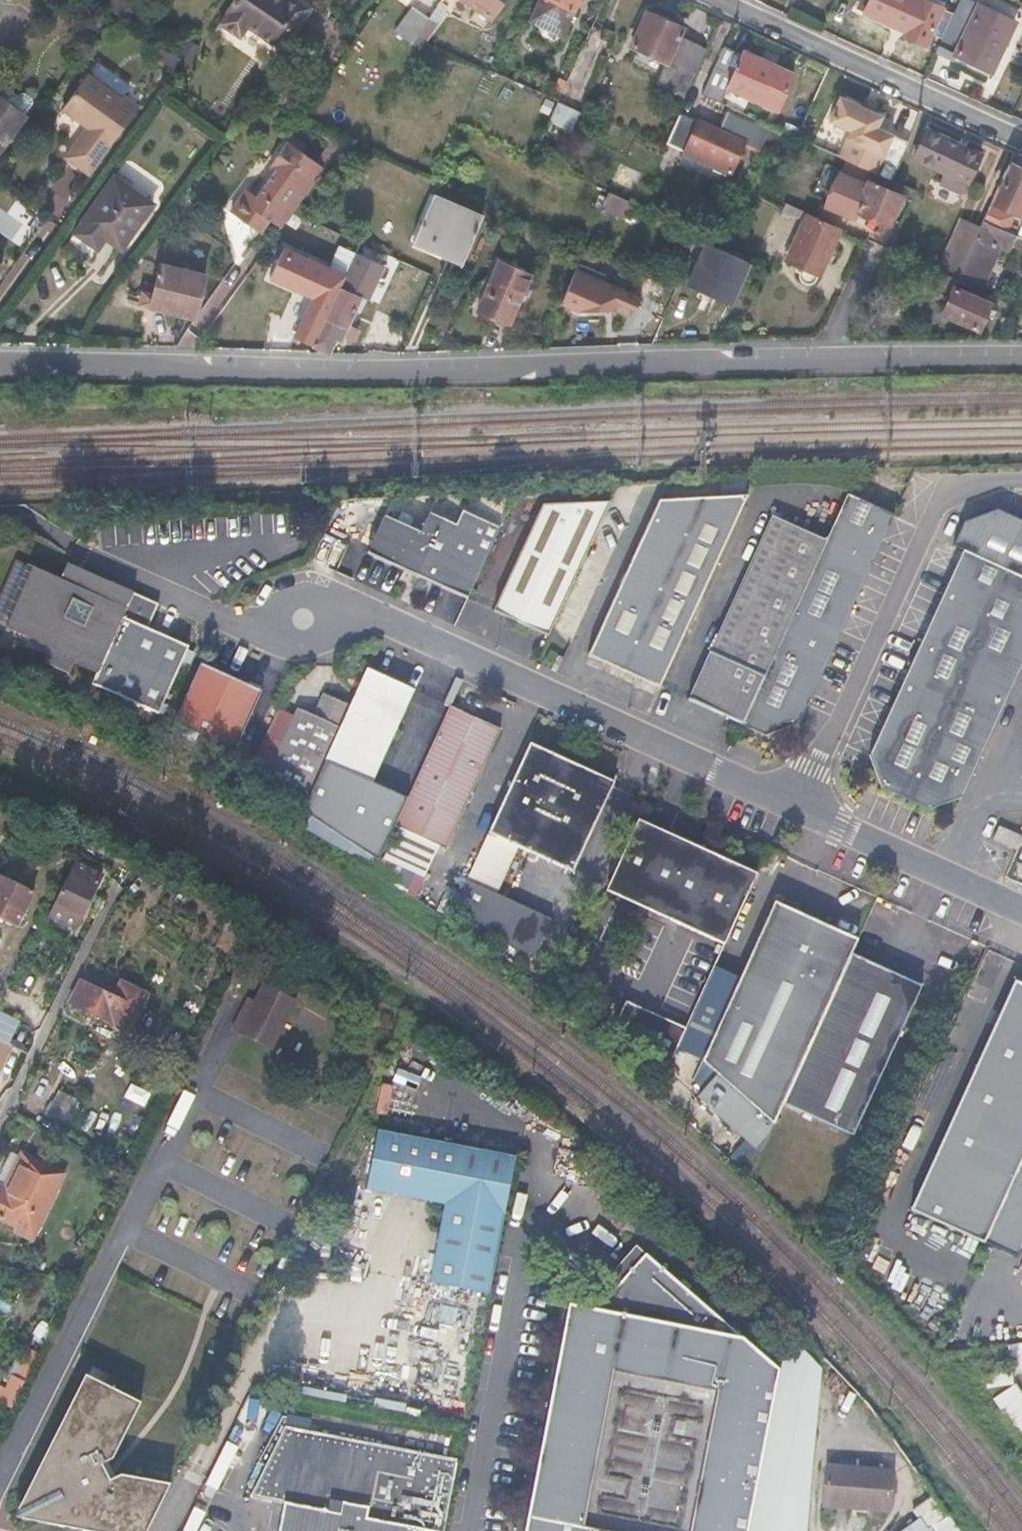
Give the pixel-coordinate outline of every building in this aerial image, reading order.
[(232,9),(224,21),(245,34),(252,24),(278,41),(282,36),(290,42),(311,10),(297,0),(283,0),(280,4),(275,0),(235,0),(230,8),(232,9)] [(491,20),(504,0),(463,0),(491,20)] [(528,21),(561,36),(577,0),(538,0),(528,21)] [(863,10),(905,30),(919,0),(868,0),(863,10)] [(969,0),(959,0),(935,51),(953,60),(956,54),(989,69),(1012,20),(969,0)] [(427,18),(410,6),(392,31),(409,43),(414,36),(427,18)] [(682,29),(647,13),(631,47),(666,63),(679,37),(682,29)] [(679,37),(666,63),(657,83),(687,97),(708,50),(679,37)] [(742,55),(724,46),(702,94),(720,102),(727,89),(775,111),(792,73),(743,51),(742,55)] [(87,76),(62,111),(86,129),(65,158),(89,176),(138,109),(119,94),(117,97),(87,76)] [(9,107),(17,97),(0,84),(0,100),(9,107)] [(31,106),(31,100),(24,95),(18,95),(17,97),(9,107),(0,100),(0,148),(31,106)] [(881,176),(892,181),(901,160),(908,142),(875,128),(881,116),(840,97),(830,120),(851,130),(839,157),(875,173),(881,176)] [(698,122),(679,114),(666,143),(685,152),(698,122)] [(744,143),(698,122),(685,152),(730,173),(744,143)] [(925,131),(913,157),(942,170),(939,177),(955,185),(953,190),(962,194),(980,156),(925,131)] [(290,134),(284,142),(298,151),(303,144),(290,134)] [(267,166),(273,171),(256,196),(244,188),(228,212),(257,232),(265,220),(279,230),(290,214),(322,168),(298,151),(284,142),(267,166)] [(1018,156),(1013,154),(1008,166),(1012,168),(1018,156)] [(909,164),(901,160),(892,181),(900,185),(909,164)] [(1008,166),(993,200),(1020,213),(1021,208),(1021,173),(1012,168),(1008,166)] [(881,176),(875,173),(858,211),(889,226),(901,200),(911,204),(916,192),(900,185),(892,181),(881,176)] [(939,177),(936,182),(953,190),(955,185),(939,177)] [(151,205),(112,178),(72,234),(95,251),(104,239),(118,250),(151,205)] [(601,207),(622,216),(629,199),(608,190),(601,207)] [(480,217),(431,196),(412,239),(461,260),(480,217)] [(1009,219),(989,209),(983,222),(1003,231),(1009,219)] [(837,231),(807,217),(787,261),(797,265),(795,270),(801,273),(800,276),(801,281),(805,284),(810,284),(814,282),(837,231)] [(983,222),(976,237),(956,282),(962,284),(982,293),(996,259),(987,255),(991,246),(1008,253),(1016,237),(1003,231),(983,222)] [(976,237),(958,229),(938,274),(956,282),(976,237)] [(743,268),(702,250),(686,285),(727,303),(743,268)] [(879,273),(889,270),(949,299),(941,317),(975,332),(987,306),(958,292),(962,284),(956,282),(938,274),(889,251),(879,273)] [(675,287),(603,256),(583,301),(606,311),(639,305),(644,295),(667,305),(675,287)] [(529,276),(495,261),(474,308),(509,324),(529,276)] [(204,276),(160,265),(149,308),(194,318),(204,276)] [(343,276),(326,267),(293,335),(312,344),(343,276)] [(345,272),(343,276),(312,344),(327,351),(333,337),(339,340),(366,282),(345,272)] [(751,494),(661,499),(590,654),(661,686),(751,494)] [(848,495),(827,541),(742,725),(766,736),(799,723),(806,708),(895,516),(848,495)] [(613,501),(543,506),(493,610),(548,636),(613,501)] [(964,551),(1021,578),(1021,517),(1003,508),(968,522),(956,547),(964,551)] [(419,531),(383,515),(366,552),(397,567),(398,565),(436,582),(435,584),(466,598),(498,529),(460,512),(455,524),(428,512),(419,531)] [(827,541),(773,517),(687,700),(742,725),(827,541)] [(964,551),(873,753),(886,788),(935,810),(967,798),(1021,674),(1021,578),(964,551)] [(71,566),(68,573),(158,613),(161,608),(71,566)] [(35,569),(30,579),(53,591),(59,581),(35,569)] [(30,579),(7,629),(32,640),(29,648),(47,657),(44,664),(69,676),(74,664),(97,675),(93,685),(159,716),(190,650),(150,631),(158,613),(68,573),(64,583),(59,581),(53,591),(30,579)] [(264,697),(201,667),(172,727),(235,757),(264,697)] [(366,670),(348,710),(325,763),(328,764),(373,673),(366,670)] [(414,692),(373,673),(328,764),(341,770),(372,784),(414,692)] [(313,720),(298,713),(264,787),(306,805),(325,763),(348,710),(323,699),(313,720)] [(454,710),(449,708),(396,827),(397,827),(454,710)] [(498,731),(454,710),(397,827),(445,849),(498,731)] [(532,747),(527,744),(486,835),(488,836),(532,747)] [(612,783),(532,747),(488,836),(571,873),(612,783)] [(328,764),(325,763),(306,805),(308,806),(328,764)] [(341,770),(328,764),(308,806),(322,812),(341,770)] [(636,824),(604,895),(723,949),(756,878),(636,824)] [(1000,829),(994,842),(1017,853),(1021,842),(1021,839),(1000,829)] [(99,875),(73,862),(33,943),(59,956),(99,875)] [(0,876),(0,927),(18,936),(39,895),(0,876)] [(468,879),(466,879),(455,903),(454,905),(448,919),(456,903),(468,879)] [(468,879),(456,903),(515,950),(532,957),(551,917),(468,879)] [(858,943),(774,906),(703,1065),(718,1078),(699,1100),(762,1155),(784,1105),(843,977),(854,954),(858,943)] [(923,986),(854,954),(843,977),(884,996),(887,989),(923,988),(923,986)] [(884,996),(843,977),(784,1105),(854,1138),(923,988),(887,989),(884,996)] [(81,980),(70,1001),(130,1031),(148,996),(118,981),(110,995),(81,980)] [(256,1000),(250,997),(234,1028),(274,1047),(296,1001),(263,985),(256,1000)] [(1013,987),(912,1218),(1017,1263),(1021,1252),(1021,991),(1013,987)] [(626,1007),(614,1031),(665,1075),(685,1033),(626,1007)] [(0,1015),(0,1043),(4,1045),(16,1023),(0,1015)] [(0,1043),(0,1072),(11,1049),(4,1045),(0,1043)] [(416,1082),(420,1065),(396,1058),(391,1076),(416,1082)] [(81,1098),(63,1090),(49,1118),(67,1127),(81,1098)] [(517,1158),(378,1128),(378,1131),(366,1190),(445,1206),(429,1285),(489,1297),(517,1158)] [(3,1182),(0,1187),(0,1219),(17,1227),(26,1210),(43,1218),(65,1175),(23,1154),(8,1185),(3,1182)] [(43,1218),(26,1210),(17,1227),(35,1236),(43,1218)] [(567,1308),(523,1530),(747,1530),(779,1369),(645,1257),(595,1314),(567,1308)] [(423,1327),(418,1379),(448,1382),(456,1307),(442,1305),(439,1328),(423,1327)] [(779,1369),(747,1530),(804,1530),(819,1352),(788,1321),(779,1369)] [(1006,1347),(1010,1371),(1021,1369),(1021,1345),(1006,1347)] [(1010,1371),(984,1375),(986,1388),(1012,1385),(1010,1371)] [(991,1398),(1021,1444),(1021,1399),(1012,1385),(991,1398)] [(78,1389),(28,1493),(41,1500),(38,1504),(34,1504),(30,1506),(27,1508),(24,1512),(22,1517),(21,1522),(23,1528),(25,1530),(49,1530),(51,1529),(54,1525),(59,1526),(59,1530),(146,1530),(168,1486),(120,1484),(112,1494),(98,1482),(107,1473),(134,1416),(78,1389)] [(294,1501),(289,1530),(441,1530),(456,1460),(284,1427),(251,1494),(282,1499),(294,1501)] [(888,1470),(825,1466),(822,1504),(885,1507),(888,1470)] [(282,1499),(276,1530),(289,1530),(294,1501),(282,1499)] [(931,1513),(906,1530),(944,1530),(931,1513)]
